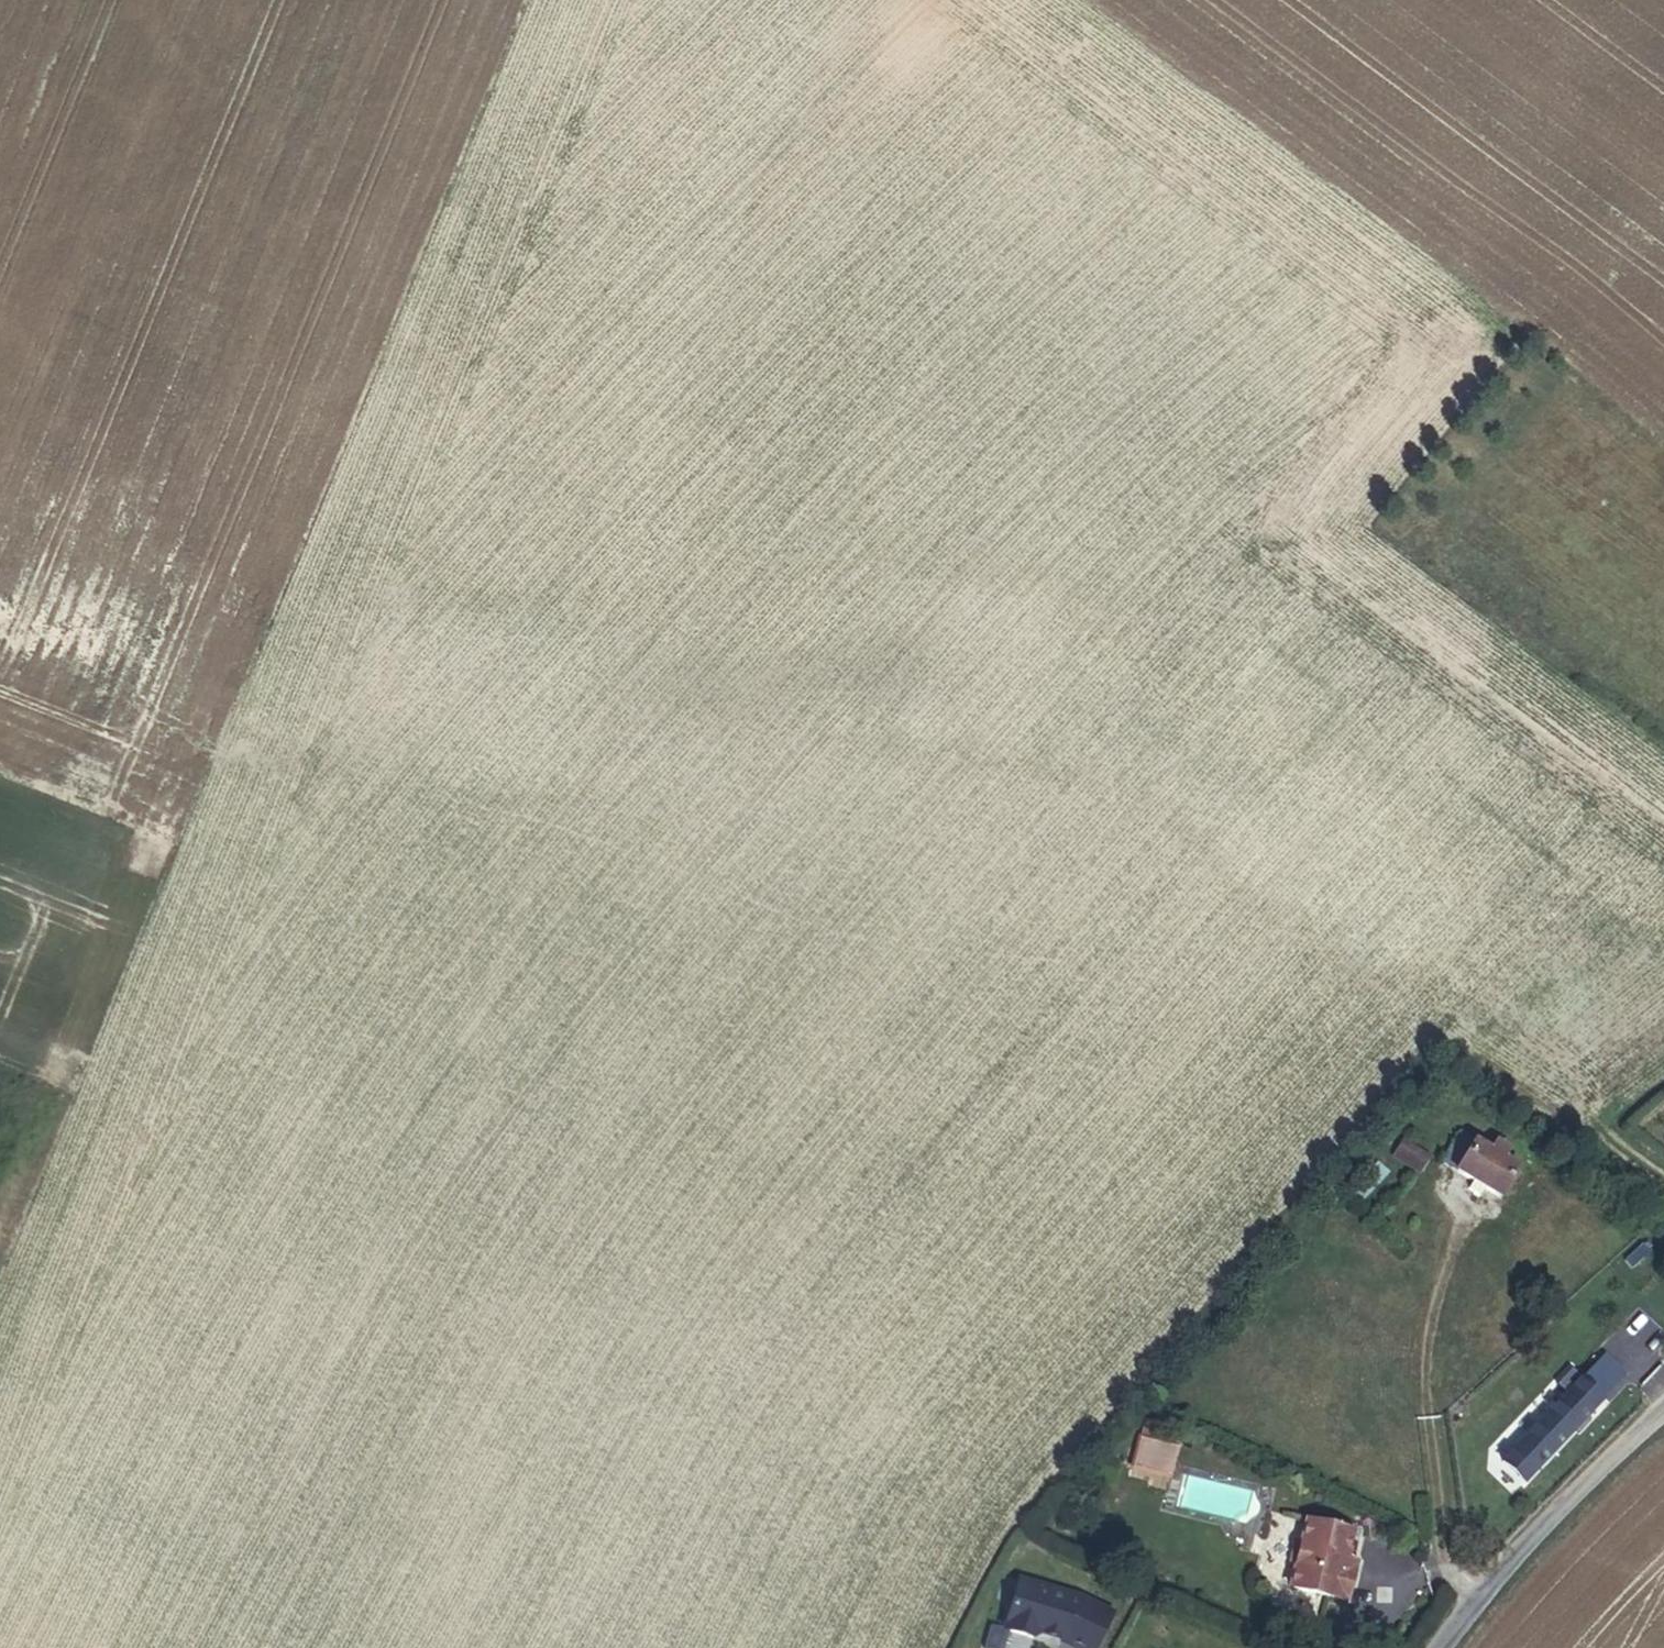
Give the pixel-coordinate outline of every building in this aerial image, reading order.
[(1453,1172),(1472,1141),(1459,1133),(1440,1164),(1453,1172)] [(1428,1156),(1403,1140),(1394,1155),(1419,1171),(1428,1156)] [(1520,1170),(1505,1161),(1512,1150),(1497,1141),(1490,1152),(1472,1141),(1453,1172),(1472,1184),(1468,1190),(1477,1196),(1481,1190),(1501,1202),(1520,1170)] [(1349,1193),(1359,1203),(1388,1173),(1378,1163),(1349,1193)] [(1524,1483),(1626,1375),(1604,1354),(1501,1462),(1524,1483)] [(1169,1477),(1177,1447),(1139,1438),(1132,1468),(1169,1477)] [(1344,1566),(1346,1559),(1353,1533),(1306,1521),(1301,1541),(1295,1545),(1291,1562),(1295,1568),(1290,1587),(1347,1602),(1355,1569),(1344,1566)] [(1355,1569),(1356,1562),(1346,1559),(1344,1566),(1355,1569)] [(1111,1614),(1082,1599),(1020,1580),(1005,1629),(1037,1637),(1046,1633),(1064,1640),(1063,1643),(1072,1647),(1094,1647),(1111,1614)]
